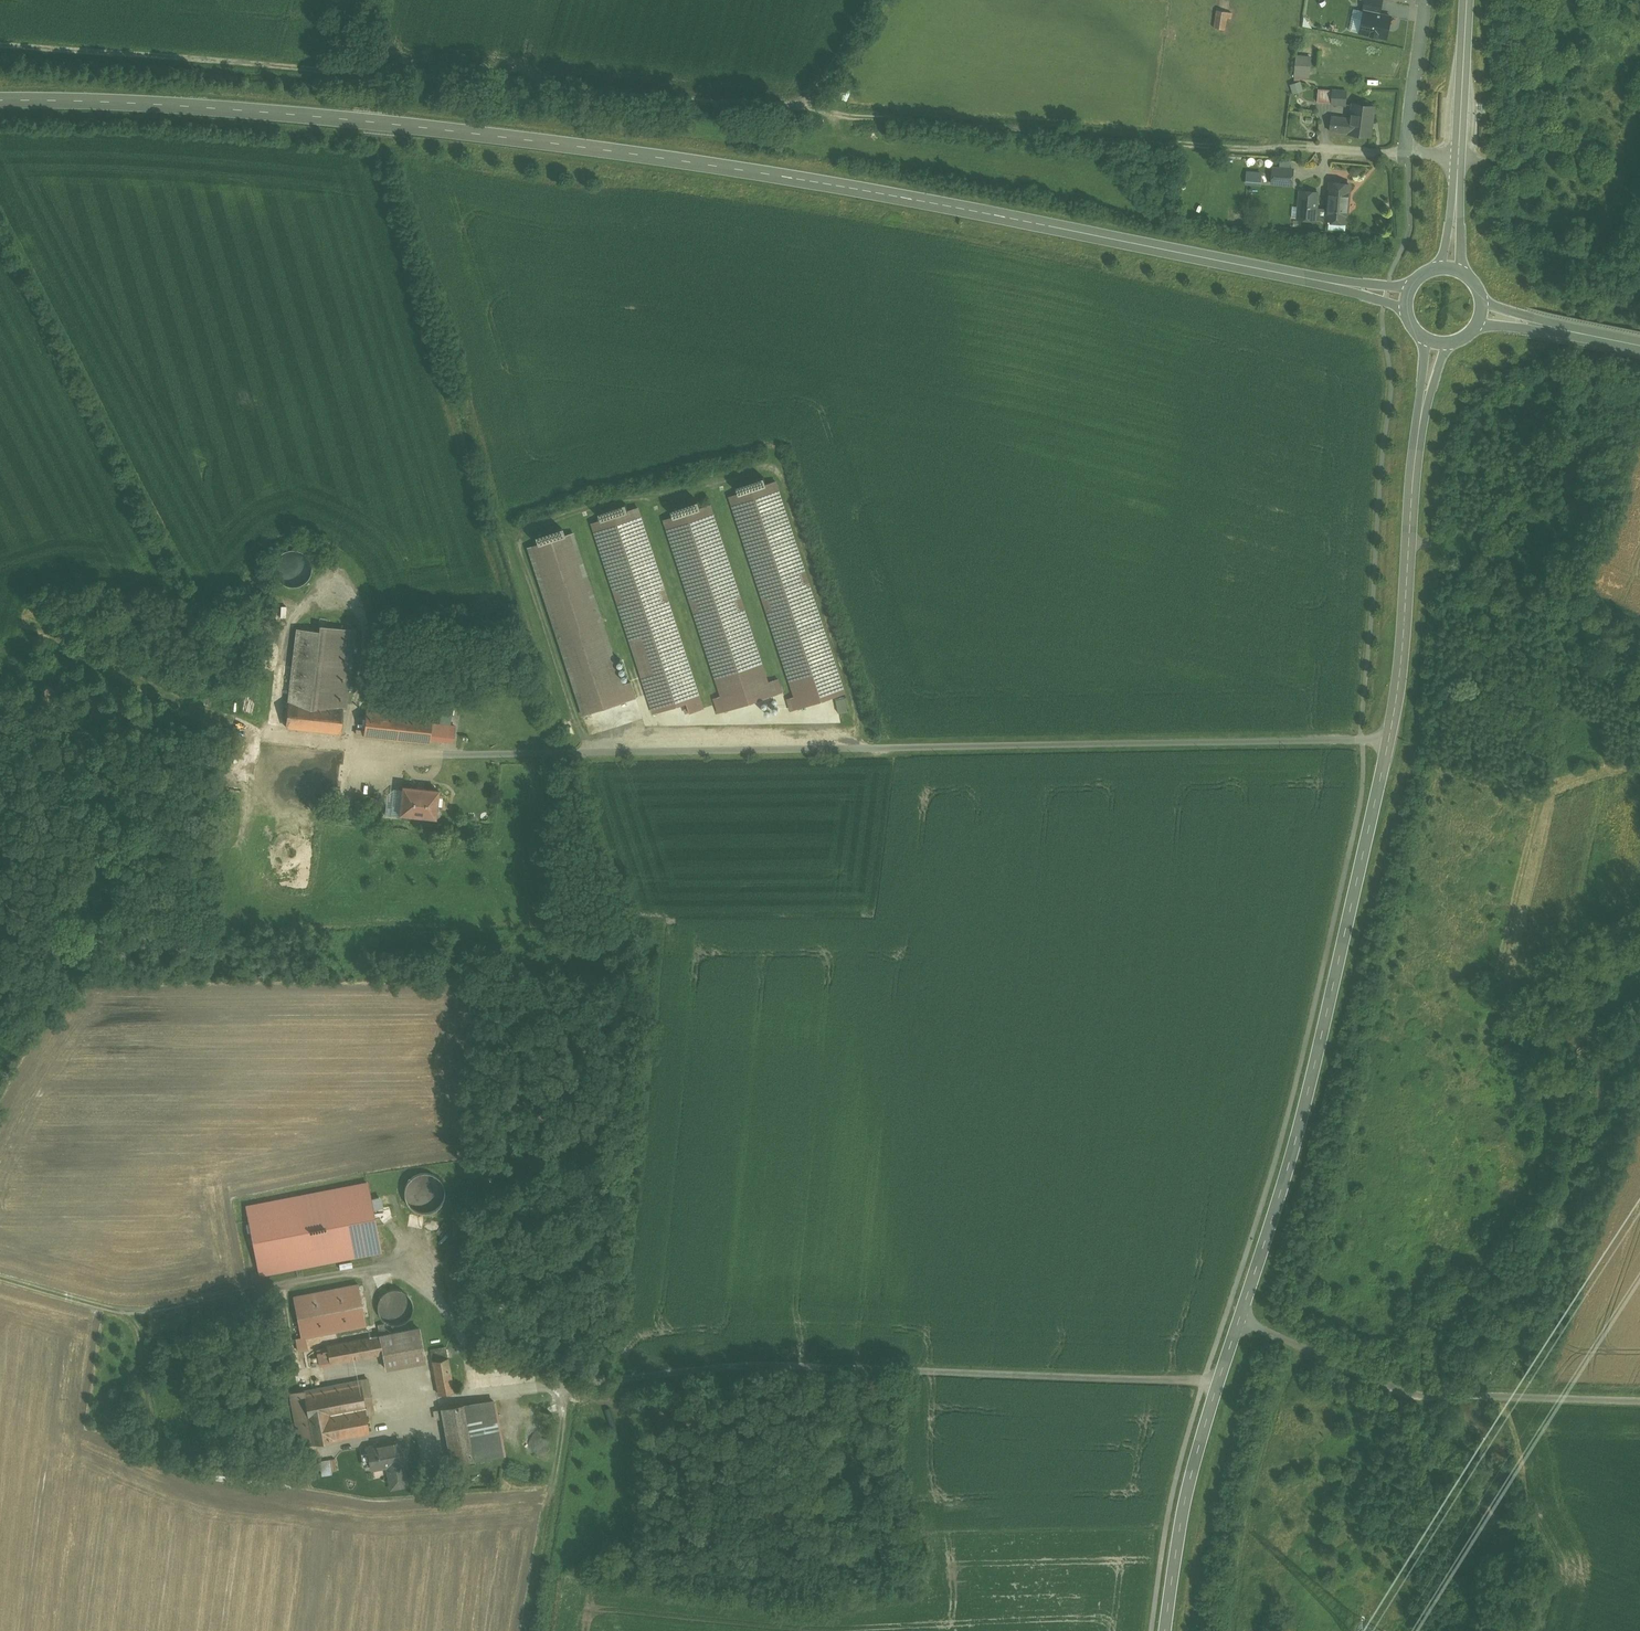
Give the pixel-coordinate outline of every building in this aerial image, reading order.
[(1233,12),(1217,10),(1214,28),(1218,28),(1217,34),(1222,35),(1223,29),(1225,30),(1228,18),(1232,18),(1233,12)] [(1360,33),(1386,38),(1390,16),(1364,11),(1360,33)] [(1291,55),(1291,77),(1307,77),(1307,55),(1291,55)] [(1288,84),(1290,93),(1300,90),(1298,81),(1288,84)] [(1374,106),(1352,104),(1351,119),(1349,133),(1371,135),(1374,106)] [(1351,119),(1331,116),(1329,131),(1349,133),(1351,119)] [(1294,170),(1274,168),(1273,183),(1293,185),(1294,170)] [(1241,183),(1257,187),(1260,173),(1243,170),(1241,183)] [(1350,185),(1331,183),(1328,210),(1317,209),(1319,193),(1300,191),(1299,207),(1304,208),(1303,219),(1316,220),(1317,220),(1327,221),(1347,223),(1350,185)] [(845,693),(776,481),(767,484),(765,477),(737,486),(740,493),(731,496),(796,697),(788,699),(791,711),(845,693)] [(699,501),(672,510),(675,517),(665,520),(722,696),(714,698),(719,713),(783,692),(779,679),(769,683),(711,505),(701,508),(699,501)] [(704,708),(639,508),(629,511),(627,504),(600,512),(602,519),(593,522),(655,713),(687,702),(690,712),(704,708)] [(623,685),(573,532),(564,535),(562,527),(535,536),(537,544),(528,547),(583,715),(637,698),(631,682),(623,685)] [(299,551),(296,550),(293,550),(289,550),(287,551),(285,551),(284,552),(282,553),(281,555),(279,556),(278,558),(277,560),(276,562),(276,564),(275,566),(275,568),(275,570),(275,572),(276,574),(277,576),(278,578),(279,580),(280,581),(282,582),(284,584),(286,585),(289,586),(291,586),(294,587),(297,586),(299,586),(301,585),(304,583),(306,582),(308,580),(309,577),(311,575),(311,573),(312,571),(312,568),(312,565),(311,562),(310,560),(309,558),(308,557),(307,555),(305,554),(303,552),(302,552),(299,551)] [(355,630),(320,626),(319,631),(298,629),(289,702),(289,703),(286,727),(341,732),(343,709),(346,709),(355,630)] [(843,713),(854,711),(850,696),(840,699),(843,713)] [(433,714),(367,707),(364,730),(357,729),(357,734),(430,742),(431,735),(454,738),(455,726),(432,723),(433,714)] [(439,790),(403,786),(400,814),(436,818),(436,817),(437,817),(439,816),(441,815),(441,813),(441,812),(441,810),(440,809),(440,808),(439,807),(437,806),(439,790)] [(432,1185),(431,1175),(423,1175),(423,1179),(415,1180),(416,1186),(432,1185)] [(260,1275),(389,1254),(377,1182),(249,1203),(260,1275)] [(382,1209),(388,1208),(386,1197),(380,1198),(382,1209)] [(434,1197),(419,1199),(420,1210),(443,1208),(441,1197),(434,1197)] [(359,1284),(294,1297),(301,1337),(302,1338),(306,1337),(367,1325),(359,1284)] [(398,1290),(395,1290),(391,1290),(390,1291),(388,1291),(386,1293),(384,1294),(382,1296),(381,1298),(380,1300),(379,1302),(379,1303),(378,1305),(378,1308),(378,1311),(379,1313),(380,1315),(381,1317),(383,1320),(385,1321),(387,1323),(389,1324),(392,1324),(394,1325),(397,1325),(399,1325),(402,1324),(405,1323),(406,1321),(408,1320),(410,1318),(411,1317),(411,1315),(412,1314),(413,1312),(413,1310),(413,1308),(413,1307),(413,1304),(413,1303),(412,1301),(411,1299),(411,1298),(409,1296),(408,1295),(407,1294),(405,1292),(403,1291),(400,1290),(398,1290)] [(390,1334),(388,1324),(374,1326),(374,1330),(377,1329),(378,1335),(390,1334)] [(420,1329),(381,1336),(384,1354),(383,1354),(386,1369),(426,1361),(420,1329)] [(302,1338),(301,1337),(296,1338),(298,1351),(309,1349),(306,1337),(302,1338)] [(447,1348),(432,1351),(440,1395),(455,1392),(447,1348)] [(369,1379),(291,1394),(301,1446),(333,1440),(370,1433),(367,1414),(375,1412),(369,1379)] [(494,1401),(465,1404),(442,1408),(453,1464),(475,1460),(504,1455),(494,1401)] [(401,1441),(368,1447),(372,1469),(388,1466),(392,1488),(408,1485),(404,1464),(405,1463),(401,1441)]
